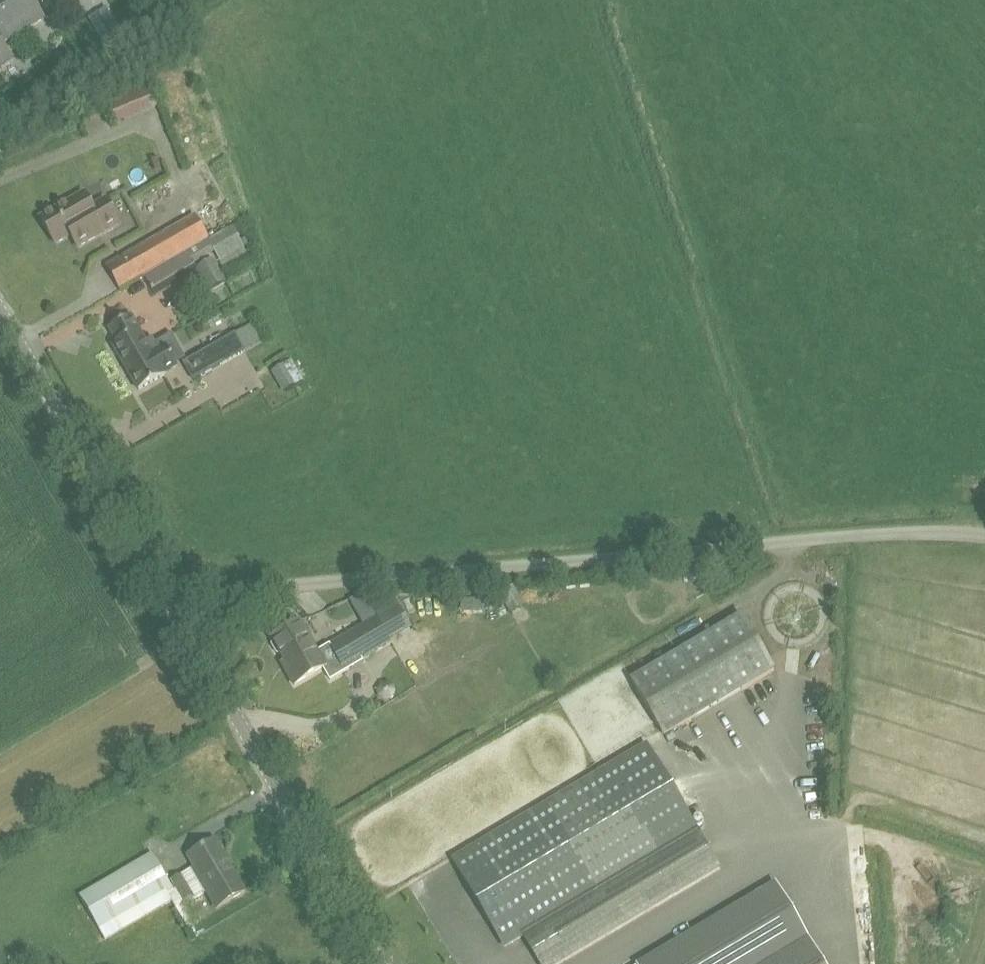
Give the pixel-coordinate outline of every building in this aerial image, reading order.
[(11,61),(2,45),(44,20),(33,0),(0,0),(0,67),(11,61)] [(107,6),(97,12),(97,13),(117,47),(127,41),(107,6)] [(147,82),(131,88),(141,112),(157,105),(147,82)] [(84,193),(41,218),(56,244),(71,235),(78,247),(120,223),(106,199),(92,207),(84,193)] [(196,217),(128,256),(141,279),(146,276),(167,264),(209,240),(196,217)] [(209,240),(167,264),(176,280),(199,268),(196,263),(216,252),(224,266),(246,253),(231,227),(209,240)] [(212,260),(199,268),(203,275),(212,291),(226,283),(212,260)] [(152,354),(131,316),(110,328),(118,342),(113,345),(139,390),(165,375),(164,373),(177,366),(166,346),(152,354)] [(235,334),(184,363),(194,381),(245,351),(235,334)] [(293,360),(275,370),(286,389),(304,379),(293,360)] [(501,594),(511,612),(523,604),(513,587),(504,592),(501,594)] [(353,665),(392,643),(415,630),(393,593),(373,604),(369,597),(359,603),(369,621),(317,652),(299,621),(272,637),(274,641),(272,645),(277,653),(281,653),(289,667),(286,670),(295,685),(323,668),(330,680),(354,666),(353,665)] [(774,670),(742,615),(632,680),(664,735),(774,670)] [(381,684),(378,689),(380,695),(384,699),(391,697),(394,691),(393,685),(388,682),(381,684)] [(688,754),(699,750),(691,734),(681,739),(688,754)] [(698,832),(647,745),(454,859),(505,946),(524,935),(541,963),(556,963),(720,868),(698,832)] [(217,908),(245,892),(216,840),(189,856),(195,867),(182,875),(195,898),(207,891),(217,908)] [(190,900),(195,897),(181,875),(172,880),(174,885),(172,887),(153,854),(80,897),(100,929),(104,938),(171,898),(188,926),(196,921),(188,907),(190,905),(191,904),(191,903),(190,900)] [(639,963),(824,963),(776,883),(639,963)]
